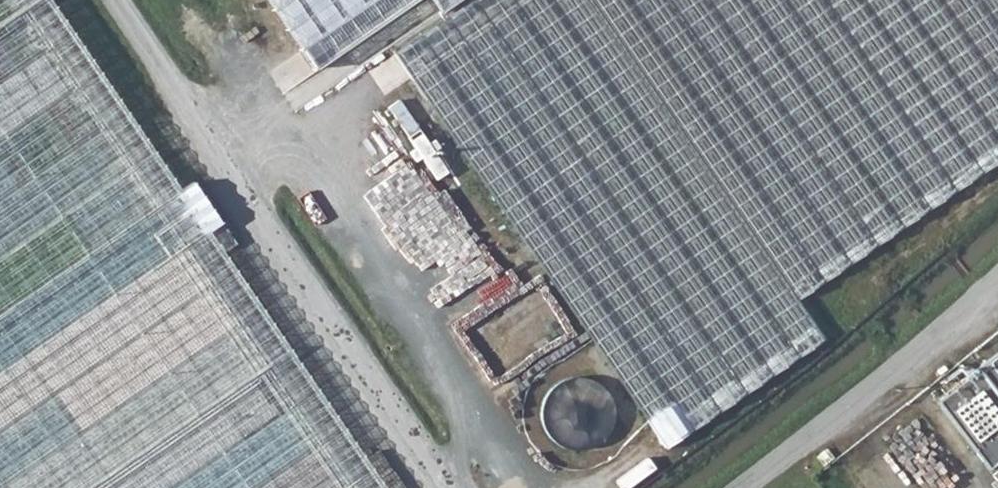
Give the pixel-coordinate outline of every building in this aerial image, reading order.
[(41,0),(0,0),(0,487),(373,487),(41,0)] [(318,104),(395,53),(474,0),(251,0),(318,104)] [(409,74),(667,457),(825,339),(795,301),(994,175),(997,171),(997,0),(474,0),(395,53),(409,74)] [(939,396),(992,469),(997,465),(997,353),(939,396)]
